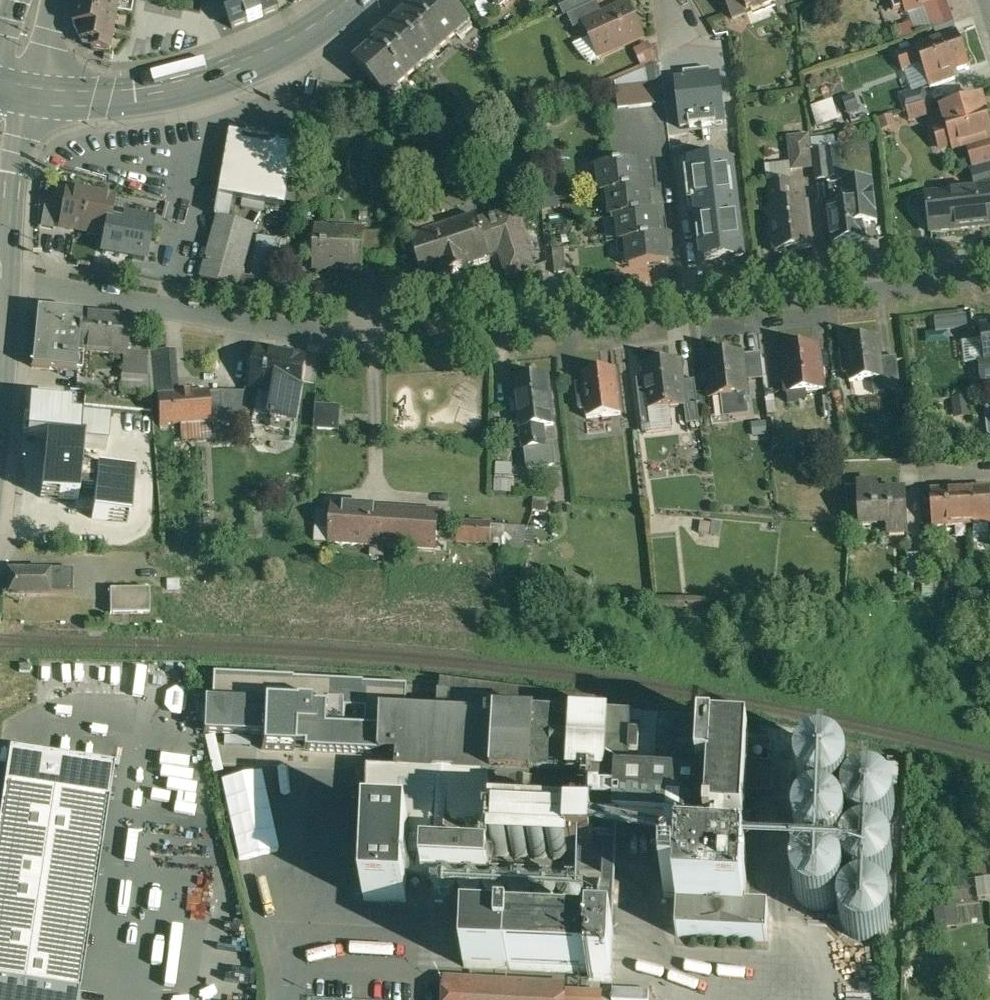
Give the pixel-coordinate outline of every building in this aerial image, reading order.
[(74,26),(83,42),(94,44),(92,50),(110,53),(120,0),(79,0),(74,26)] [(142,0),(140,0),(137,14),(146,16),(149,2),(142,0)] [(278,9),(274,0),(227,0),(232,13),(228,14),(233,26),(278,9)] [(374,41),(378,45),(370,53),(358,64),(356,62),(354,64),(386,99),(388,97),(387,96),(415,70),(416,72),(418,71),(414,66),(435,46),(439,52),(441,51),(439,49),(468,23),(469,24),(471,23),(451,0),(428,0),(417,10),(414,6),(374,41)] [(732,19),(734,18),(733,17),(747,11),(747,13),(752,11),(751,8),(761,5),(763,9),(778,3),(776,0),(725,0),(732,19)] [(894,11),(905,7),(903,0),(890,0),(894,11)] [(905,7),(907,12),(922,7),(942,0),(903,0),(905,7)] [(922,7),(931,30),(935,29),(953,23),(953,22),(949,10),(948,11),(944,0),(942,0),(922,7)] [(596,2),(567,16),(574,29),(583,25),(583,24),(602,15),(596,2)] [(602,15),(583,24),(583,25),(598,57),(643,36),(628,3),(602,15)] [(956,32),(953,23),(935,29),(938,39),(956,32)] [(938,39),(915,47),(916,48),(921,63),(930,88),(955,79),(953,72),(969,66),(957,32),(938,39)] [(649,45),(635,52),(642,65),(656,58),(649,45)] [(916,48),(897,55),(902,70),(921,63),(916,48)] [(709,70),(696,71),(703,126),(726,124),(720,74),(710,75),(709,70)] [(684,79),(674,80),(680,129),(703,126),(696,71),(684,72),(684,79)] [(663,103),(660,82),(650,83),(653,105),(663,103)] [(650,83),(639,85),(641,106),(653,105),(650,83)] [(639,85),(627,86),(629,108),(641,106),(639,85)] [(627,86),(616,88),(618,109),(629,108),(627,86)] [(923,91),(901,97),(905,110),(906,110),(925,105),(927,104),(923,91)] [(833,101),(812,107),(818,130),(839,124),(833,101)] [(941,110),(946,127),(934,130),(940,148),(952,145),(953,150),(969,145),(989,138),(989,129),(983,104),(967,109),(965,103),(941,110)] [(925,105),(906,110),(909,121),(915,119),(914,117),(922,114),(922,117),(928,115),(927,113),(925,105)] [(891,115),(878,118),(882,130),(894,127),(891,115)] [(200,278),(240,289),(257,226),(232,220),(236,199),(285,208),(296,144),(231,133),(230,139),(220,196),(217,216),(200,278)] [(836,149),(834,136),(811,138),(812,151),(836,149)] [(807,137),(790,139),(793,168),(810,166),(807,137)] [(969,145),(976,167),(989,163),(989,138),(969,145)] [(836,149),(812,151),(815,181),(842,178),(839,148),(836,149)] [(732,161),(711,163),(711,160),(686,162),(686,165),(690,164),(695,214),(699,214),(704,259),(742,255),(737,207),(732,207),(727,163),(732,163),(732,161)] [(972,168),(978,189),(989,188),(989,163),(976,167),(972,168)] [(637,164),(593,168),(593,169),(600,169),(602,194),(609,194),(609,193),(640,189),(637,164)] [(793,179),(768,182),(771,207),(796,204),(793,179)] [(843,205),(828,206),(832,244),(866,241),(865,224),(876,223),(872,179),(841,183),(843,205)] [(640,189),(609,193),(609,194),(611,219),(618,218),(618,217),(649,214),(649,213),(647,188),(640,189)] [(941,193),(943,210),(927,212),(930,233),(989,226),(989,188),(978,189),(941,193)] [(60,223),(101,229),(102,218),(106,195),(65,190),(60,223)] [(771,207),(769,207),(775,251),(780,250),(782,252),(785,252),(788,252),(790,251),(792,249),(812,247),(807,203),(796,204),(771,207)] [(478,223),(476,217),(436,230),(432,219),(409,226),(413,237),(410,238),(424,282),(451,273),(451,274),(464,269),(490,260),(488,254),(499,250),(508,276),(533,268),(514,211),(478,223)] [(649,214),(618,217),(618,218),(621,243),(627,243),(627,242),(658,238),(656,212),(649,213),(649,214)] [(101,229),(98,251),(143,257),(148,225),(102,218),(101,229)] [(364,231),(317,228),(314,267),(361,271),(364,231)] [(395,234),(376,233),(375,257),(390,258),(395,234)] [(258,237),(251,276),(274,280),(281,241),(258,237)] [(658,238),(627,242),(627,243),(630,268),(668,263),(665,237),(658,238)] [(564,250),(553,251),(556,273),(567,272),(564,250)] [(130,317),(37,309),(32,366),(76,371),(78,350),(125,355),(126,355),(128,338),(130,317)] [(982,327),(986,361),(989,360),(989,326),(982,327)] [(147,340),(128,338),(126,355),(125,355),(121,393),(151,396),(147,340)] [(879,339),(845,343),(847,356),(841,356),(843,375),(849,375),(850,384),(873,381),(875,395),(875,396),(885,394),(884,385),(881,359),(879,339)] [(819,347),(781,351),(786,394),(824,389),(819,347)] [(173,350),(149,351),(152,392),(177,390),(173,350)] [(307,358),(258,350),(252,387),(276,391),(300,395),(307,358)] [(761,353),(742,356),(745,381),(764,379),(761,353)] [(742,355),(707,359),(708,371),(706,371),(709,399),(727,397),(729,418),(749,415),(745,381),(742,356),(742,355)] [(897,357),(881,359),(884,385),(900,383),(897,357)] [(668,365),(643,368),(644,381),(637,382),(642,428),(650,427),(650,425),(644,426),(642,412),(684,407),(682,381),(681,374),(683,372),(684,369),(683,365),(682,363),(679,361),(676,360),(673,360),(670,362),(668,365)] [(981,364),(983,382),(989,381),(989,363),(981,364)] [(615,371),(581,375),(583,391),(576,392),(578,411),(586,410),(587,420),(620,417),(615,371)] [(548,379),(514,384),(526,471),(556,467),(553,443),(546,444),(544,429),(554,427),(548,379)] [(695,380),(682,381),(684,407),(686,424),(700,423),(697,404),(698,404),(695,380)] [(208,390),(157,394),(159,424),(181,423),(192,422),(211,420),(208,390)] [(248,391),(220,390),(222,421),(247,422),(248,391)] [(276,391),(271,418),(296,422),(300,395),(276,391)] [(957,399),(958,417),(974,416),(973,397),(957,399)] [(834,398),(823,399),(825,419),(836,418),(834,398)] [(70,403),(30,399),(27,437),(47,439),(83,442),(82,448),(106,450),(109,421),(69,417),(70,403)] [(339,409),(318,407),(317,428),(338,429),(339,409)] [(192,422),(181,423),(181,435),(193,434),(192,422)] [(767,423),(753,425),(755,437),(768,436),(767,423)] [(83,442),(47,439),(41,496),(75,499),(77,500),(78,492),(95,494),(93,512),(93,518),(129,521),(133,477),(80,472),(82,448),(83,442)] [(513,466),(497,465),(495,492),(511,493),(513,466)] [(876,486),(858,487),(860,537),(863,537),(862,526),(905,523),(906,534),(908,534),(906,494),(877,496),(876,486)] [(930,492),(932,526),(989,524),(989,490),(930,492)] [(95,494),(78,492),(77,500),(75,499),(74,510),(93,512),(95,494)] [(438,512),(412,510),(412,513),(374,511),(374,507),(332,504),(329,544),(371,547),(371,542),(410,545),(410,548),(437,549),(438,512)] [(491,523),(456,522),(455,543),(490,544),(491,523)] [(524,528),(500,525),(496,552),(520,555),(524,528)] [(921,554),(907,555),(908,585),(922,585),(921,554)] [(73,593),(72,569),(48,570),(49,594),(73,593)] [(47,572),(7,572),(7,595),(47,595),(47,572)] [(179,580),(167,580),(167,589),(179,589),(179,580)] [(149,589),(110,590),(110,614),(149,614),(149,589)] [(384,709),(267,704),(267,703),(205,700),(203,733),(262,736),(262,750),(382,754),(384,711),(384,709)] [(714,728),(384,711),(382,754),(398,755),(397,773),(367,771),(360,901),(406,903),(407,874),(408,856),(491,860),(491,858),(491,856),(489,856),(491,817),(569,821),(595,822),(707,828),(745,830),(746,813),(748,766),(749,739),(744,739),(713,737),(714,728)] [(745,729),(714,728),(713,737),(744,739),(745,729)] [(770,738),(753,738),(752,762),(768,762),(770,738)] [(9,751),(0,811),(0,979),(79,990),(113,767),(9,751)] [(849,787),(851,777),(849,767),(843,758),(834,752),(824,751),(814,753),(805,759),(800,767),(798,778),(800,788),(806,796),(815,802),(825,804),(835,801),(843,796),(849,787)] [(774,767),(748,766),(746,813),(757,813),(758,795),(772,796),(774,767)] [(895,816),(897,806),(894,796),(889,787),(880,781),(870,780),(859,782),(851,788),(845,796),(844,807),(846,817),(852,825),(861,831),(871,833),(881,831),(889,825),(895,816)] [(846,841),(848,831),(846,821),(840,812),(831,807),(821,805),(811,807),(802,813),(797,822),(795,832),(797,842),(803,851),(812,856),(822,858),(832,856),(840,850),(846,841)] [(569,821),(491,817),(489,856),(491,856),(491,858),(567,861),(568,855),(569,821)] [(595,822),(569,821),(568,855),(593,856),(595,822)] [(745,830),(707,828),(707,836),(744,838),(745,830)] [(892,870),(894,860),(892,850),(886,841),(877,836),(867,834),(856,836),(848,842),(842,851),(841,861),(843,871),(849,880),(858,885),(868,887),(878,885),(886,879),(892,870)] [(603,885),(489,880),(491,860),(408,856),(407,874),(434,875),(433,898),(433,902),(602,910),(603,885)] [(747,861),(681,858),(677,937),(767,941),(769,912),(745,911),(747,861)] [(843,896),(845,885),(843,875),(837,867),(828,861),(818,859),(808,862),(800,867),(794,876),(792,886),(794,897),(800,905),(809,911),(819,912),(829,910),(838,904),(843,896)] [(978,877),(979,897),(989,897),(989,877),(978,877)] [(890,925),(892,914),(889,904),(883,896),(875,890),(864,888),(854,891),(846,897),(840,905),(839,916),(841,926),(847,934),(856,940),(866,942),(876,939),(884,933),(890,925)] [(959,926),(958,906),(937,907),(938,928),(959,926)] [(184,953),(185,923),(174,923),(173,953),(184,953)] [(614,935),(470,928),(469,968),(588,973),(588,980),(612,981),(614,935)] [(0,979),(0,999),(77,999),(79,990),(0,979)] [(446,979),(445,999),(582,999),(583,985),(446,979)]
